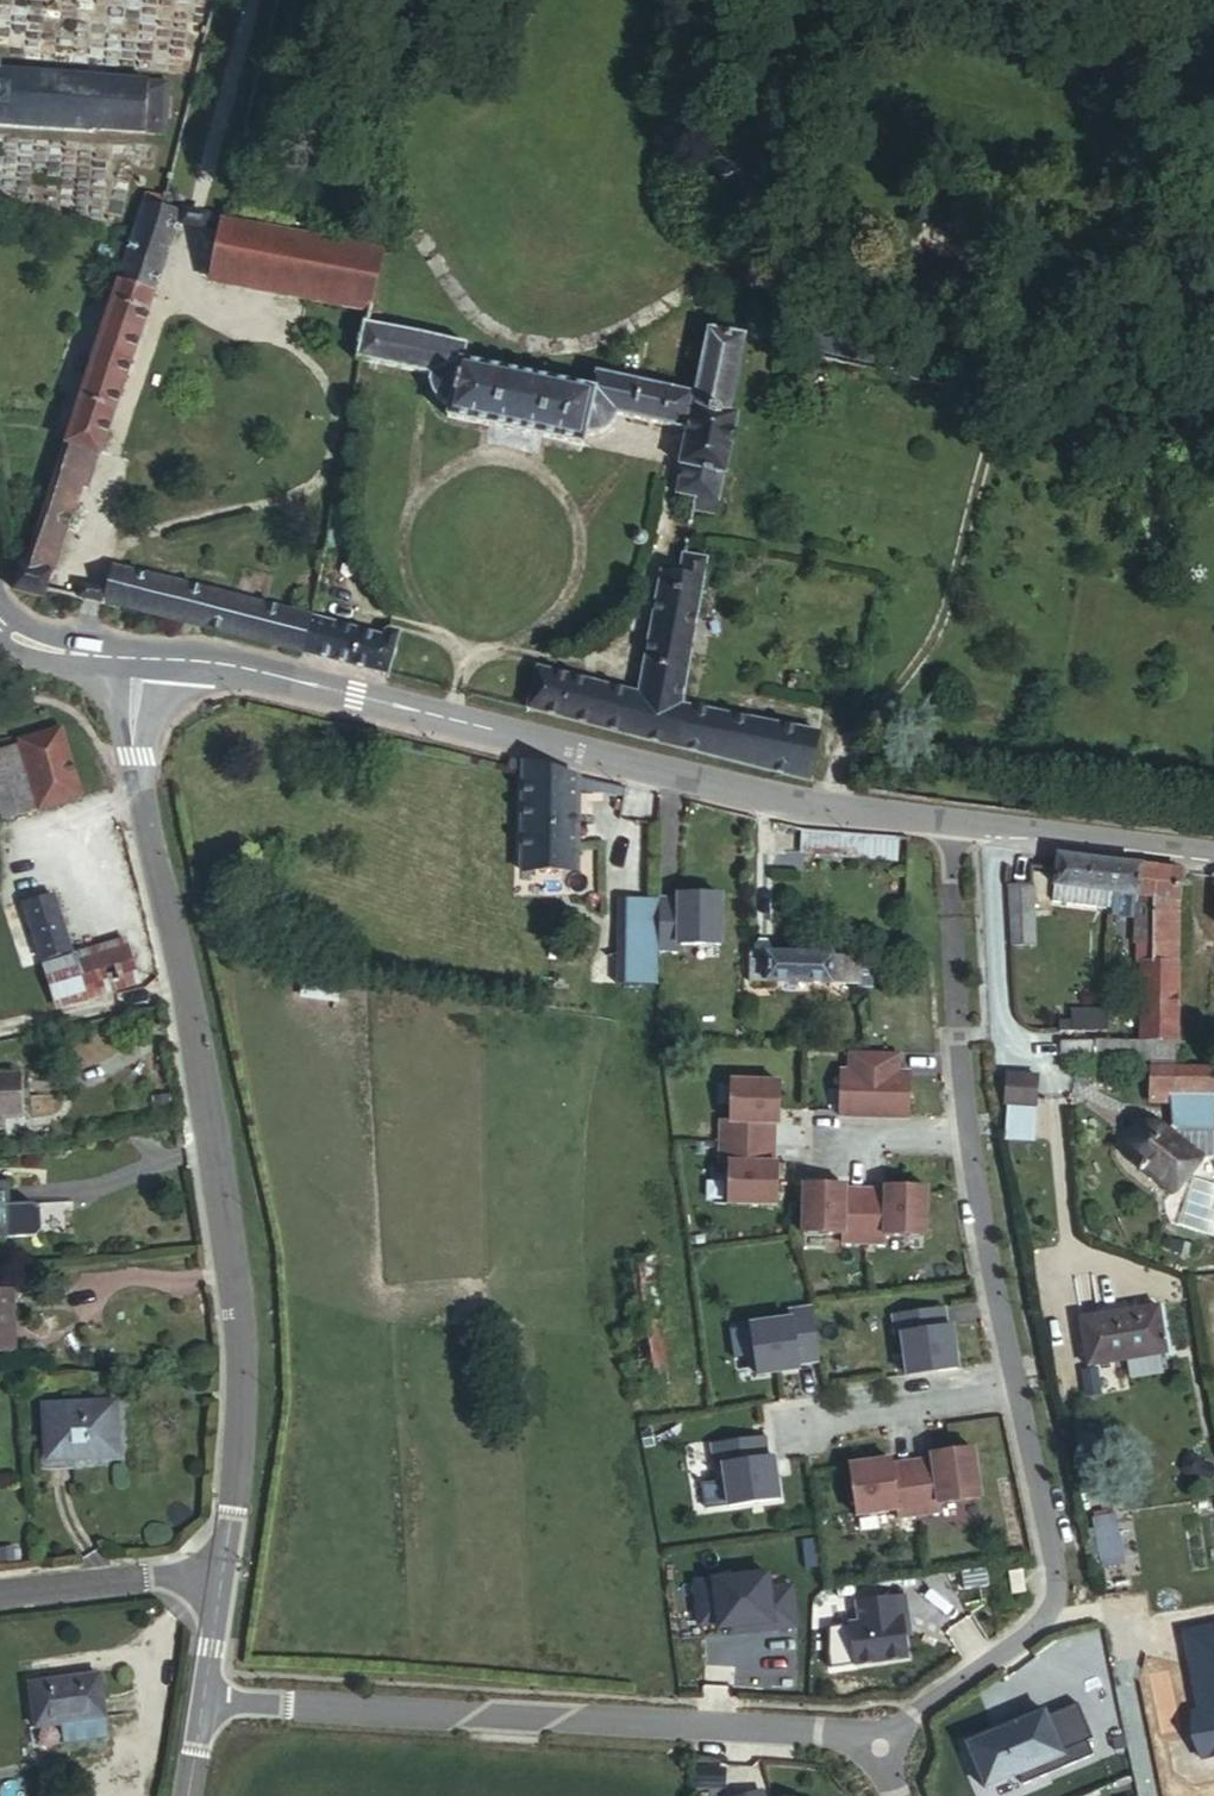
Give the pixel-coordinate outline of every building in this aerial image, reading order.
[(0,72),(0,126),(91,133),(92,129),(165,134),(166,112),(171,112),(173,98),(168,97),(169,83),(3,72),(0,72)] [(143,205),(164,209),(167,198),(146,194),(143,205)] [(153,294),(181,212),(164,209),(143,205),(134,236),(117,283),(153,294)] [(385,252),(223,220),(212,279),(249,285),(371,305),(385,252)] [(137,342),(153,294),(117,283),(101,330),(137,342)] [(371,305),(249,285),(241,321),(362,343),(367,323),(371,305)] [(367,323),(362,343),(358,359),(432,374),(431,380),(430,391),(436,399),(444,403),(451,405),(461,361),(466,362),(470,345),(367,323)] [(744,340),(745,335),(709,328),(696,392),(693,405),(730,411),(744,340)] [(137,342),(101,330),(64,442),(93,452),(100,455),(137,342)] [(596,389),(592,388),(466,362),(461,361),(451,405),(449,417),(584,444),(586,433),(596,389)] [(693,405),(696,392),(684,389),(595,371),(592,388),(596,389),(586,433),(593,434),(600,434),(606,432),(612,428),(616,423),(618,413),(689,428),(693,405)] [(739,413),(730,411),(693,405),(689,428),(682,464),(684,465),(725,473),(728,473),(739,413)] [(64,442),(23,565),(52,573),(93,452),(64,442)] [(725,473),(684,465),(678,493),(700,498),(699,510),(718,513),(725,473)] [(665,569),(640,693),(683,704),(692,656),(712,559),(689,554),(686,573),(665,569)] [(18,564),(13,588),(14,590),(44,598),(52,573),(23,565),(18,564)] [(112,568),(103,604),(303,653),(312,619),(112,568)] [(538,668),(526,710),(592,726),(604,684),(538,668)] [(604,684),(592,726),(618,733),(629,691),(604,684)] [(629,691),(618,733),(677,748),(688,705),(683,704),(640,693),(629,691)] [(688,705),(677,748),(708,756),(718,711),(688,705)] [(708,756),(808,781),(819,733),(718,711),(708,756)] [(20,743),(40,809),(82,797),(62,732),(20,743)] [(15,745),(0,749),(0,812),(2,819),(40,809),(20,743),(15,745)] [(577,777),(524,765),(522,869),(576,870),(577,777)] [(872,836),(805,830),(803,853),(871,859),(872,836)] [(872,836),(871,859),(897,861),(899,839),(872,836)] [(1114,861),(1057,854),(1054,885),(1110,891),(1114,861)] [(1180,869),(1114,861),(1110,891),(1150,896),(1175,899),(1176,899),(1180,869)] [(1012,943),(1030,943),(1027,908),(1035,908),(1033,884),(1009,886),(1012,943)] [(1110,891),(1054,885),(1052,903),(1108,911),(1110,891)] [(1108,911),(1108,913),(1134,913),(1134,937),(1150,938),(1150,896),(1110,891),(1108,911)] [(45,961),(72,953),(54,895),(25,904),(45,961)] [(679,900),(661,900),(661,924),(660,951),(680,951),(680,945),(721,946),(721,895),(698,895),(698,900),(679,900)] [(1150,896),(1150,938),(1176,938),(1176,922),(1175,899),(1150,896)] [(661,900),(621,899),(620,923),(661,924),(661,900)] [(1027,908),(1030,943),(1036,942),(1035,908),(1027,908)] [(661,924),(620,923),(620,955),(660,955),(660,951),(661,924)] [(1150,938),(1134,937),(1134,960),(1142,960),(1150,960),(1150,938)] [(1150,938),(1150,960),(1176,959),(1176,938),(1150,938)] [(77,957),(89,997),(142,981),(129,942),(77,957)] [(831,955),(750,952),(749,982),(830,984),(831,957),(831,955)] [(660,955),(620,955),(620,984),(660,985),(660,955)] [(857,988),(870,988),(870,958),(831,957),(830,984),(858,985),(857,988)] [(1142,960),(1143,1035),(1151,1036),(1177,1036),(1177,997),(1176,959),(1150,960),(1142,960)] [(1108,1009),(1083,1011),(1085,1031),(1109,1029),(1108,1009)] [(1059,1021),(1061,1032),(1085,1031),(1083,1011),(1071,1012),(1072,1020),(1059,1021)] [(1143,1042),(1109,1043),(1138,1059),(1151,1058),(1152,1066),(1177,1065),(1177,1058),(1152,1057),(1151,1036),(1143,1035),(1143,1042)] [(1177,1036),(1151,1036),(1152,1057),(1177,1058),(1177,1036)] [(1109,1040),(1058,1044),(1064,1057),(1096,1056),(1096,1059),(1138,1059),(1109,1043),(1109,1040)] [(841,1070),(840,1116),(909,1117),(909,1093),(899,1092),(900,1053),(849,1052),(848,1071),(841,1070)] [(1177,1065),(1152,1066),(1152,1098),(1173,1098),(1178,1099),(1178,1065),(1177,1065)] [(1213,1098),(1213,1065),(1178,1065),(1178,1099),(1213,1098)] [(997,1083),(1005,1083),(1006,1073),(998,1073),(997,1083)] [(1005,1103),(1013,1103),(1035,1103),(1038,1103),(1039,1073),(1006,1073),(1005,1083),(1005,1103)] [(21,1132),(19,1077),(0,1078),(0,1132),(21,1132)] [(781,1083),(731,1081),(730,1121),(722,1120),(721,1142),(775,1143),(775,1125),(776,1104),(781,1104),(781,1083)] [(1213,1149),(1213,1098),(1178,1099),(1173,1098),(1173,1118),(1176,1120),(1172,1124),(1203,1150),(1213,1149)] [(1035,1103),(1013,1103),(1013,1122),(1034,1123),(1035,1103)] [(1177,1184),(1203,1150),(1172,1124),(1166,1120),(1155,1118),(1138,1118),(1133,1122),(1131,1133),(1132,1142),(1140,1155),(1177,1184)] [(775,1143),(721,1142),(721,1164),(729,1164),(728,1203),(778,1204),(779,1183),(774,1183),(774,1164),(775,1143)] [(1196,1169),(1181,1215),(1213,1226),(1213,1174),(1196,1169)] [(827,1184),(805,1183),(803,1234),(843,1235),(843,1243),(864,1244),(865,1190),(845,1189),(827,1189),(827,1184)] [(5,1185),(0,1186),(0,1239),(36,1238),(41,1231),(41,1211),(34,1205),(5,1206),(5,1185)] [(904,1191),(885,1190),(865,1190),(864,1244),(885,1244),(886,1236),(925,1237),(926,1186),(904,1186),(904,1191)] [(626,1277),(655,1273),(652,1257),(624,1261),(626,1277)] [(636,1341),(663,1338),(655,1273),(626,1277),(636,1341)] [(14,1352),(10,1290),(0,1290),(0,1352),(14,1352)] [(792,1318),(752,1324),(758,1374),(782,1371),(781,1366),(799,1363),(820,1360),(813,1307),(791,1310),(792,1318)] [(957,1367),(954,1344),(949,1344),(946,1326),(944,1307),(893,1314),(896,1335),(902,1334),(908,1374),(957,1367)] [(1080,1320),(1089,1365),(1164,1353),(1155,1307),(1080,1320)] [(622,1342),(628,1390),(669,1384),(663,1338),(636,1341),(622,1342)] [(47,1408),(50,1459),(117,1456),(114,1405),(47,1408)] [(766,1436),(713,1443),(715,1460),(724,1459),(729,1499),(779,1492),(777,1475),(772,1475),(769,1457),(766,1436)] [(950,1450),(951,1455),(932,1457),(912,1460),(920,1514),(942,1511),(940,1502),(980,1497),(973,1447),(950,1450)] [(873,1461),(850,1464),(857,1514),(897,1509),(898,1517),(920,1514),(912,1460),(892,1463),(874,1466),(873,1461)] [(1095,1516),(1099,1565),(1124,1563),(1119,1514),(1095,1516)] [(766,1588),(765,1579),(696,1585),(699,1627),(714,1626),(715,1638),(772,1633),(771,1629),(795,1627),(792,1586),(766,1588)] [(909,1655),(903,1616),(909,1616),(906,1594),(859,1601),(862,1621),(851,1623),(857,1663),(909,1655)] [(1181,1631),(1196,1709),(1190,1710),(1200,1761),(1213,1759),(1213,1625),(1181,1631)] [(33,1687),(39,1730),(106,1722),(99,1679),(33,1687)] [(969,1736),(986,1781),(1021,1768),(1026,1778),(1096,1750),(1090,1736),(1096,1734),(1082,1698),(1050,1710),(1048,1705),(969,1736)] [(758,1787),(734,1795),(761,1795),(758,1787)]
